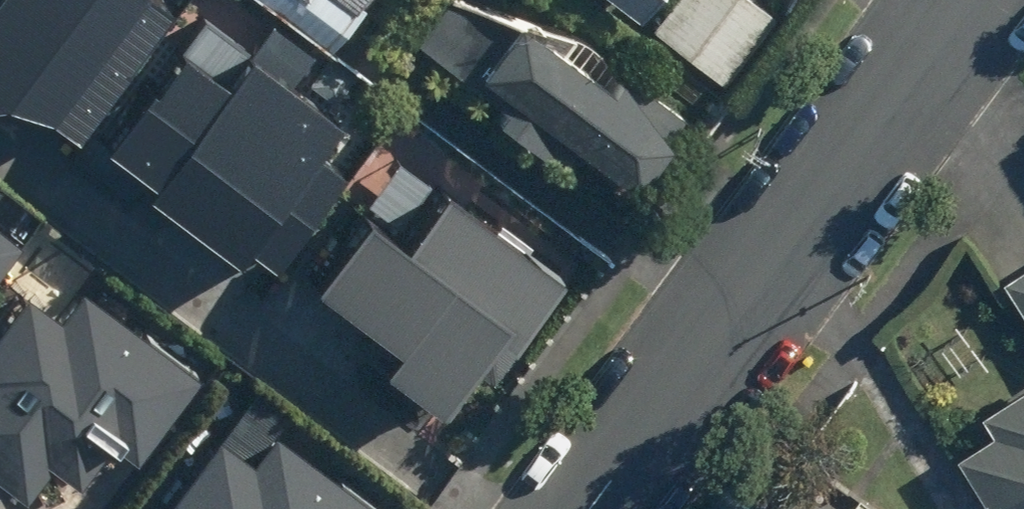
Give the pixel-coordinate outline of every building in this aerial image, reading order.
[(19,130),(140,1),(138,0),(0,0),(0,121),(19,130)] [(242,1),(318,59),(364,0),(243,0),(242,1)] [(476,125),(539,174),(557,152),(615,197),(678,116),(621,71),(603,93),(508,19),(496,34),(453,0),(442,0),(406,45),(488,109),(476,125)] [(627,20),(642,0),(600,0),(627,20)] [(627,20),(716,87),(772,14),(753,0),(642,0),(627,20)] [(321,115),(187,24),(152,59),(114,54),(57,142),(187,243),(206,229),(259,240),(321,115)] [(476,325),(518,272),(389,173),(378,187),(395,200),(354,252),(322,228),(279,283),(332,324),(333,362),(378,397),(450,305),(476,325)] [(21,217),(0,203),(0,246),(21,217)] [(7,508),(17,508),(33,488),(61,508),(64,508),(98,465),(121,483),(213,364),(77,258),(50,292),(11,262),(0,277),(0,504),(7,508)] [(1005,280),(1023,309),(1023,268),(1005,280)] [(957,452),(992,508),(1023,508),(1023,387),(982,413),(992,430),(957,452)] [(277,412),(251,445),(223,424),(157,508),(401,508),(277,412)]
